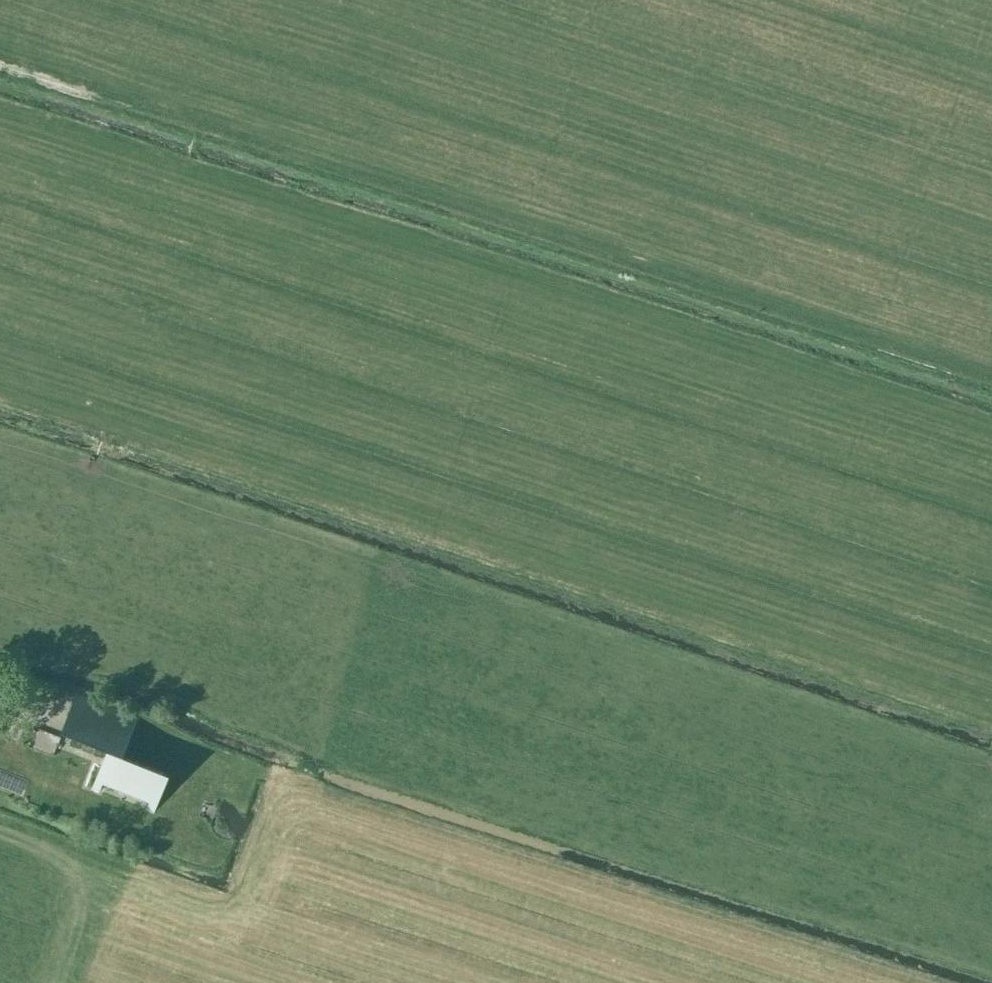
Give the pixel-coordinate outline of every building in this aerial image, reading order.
[(143,712),(82,687),(63,732),(107,749),(94,783),(155,808),(171,769),(127,751),(143,712)] [(52,755),(59,737),(37,727),(29,746),(52,755)]
